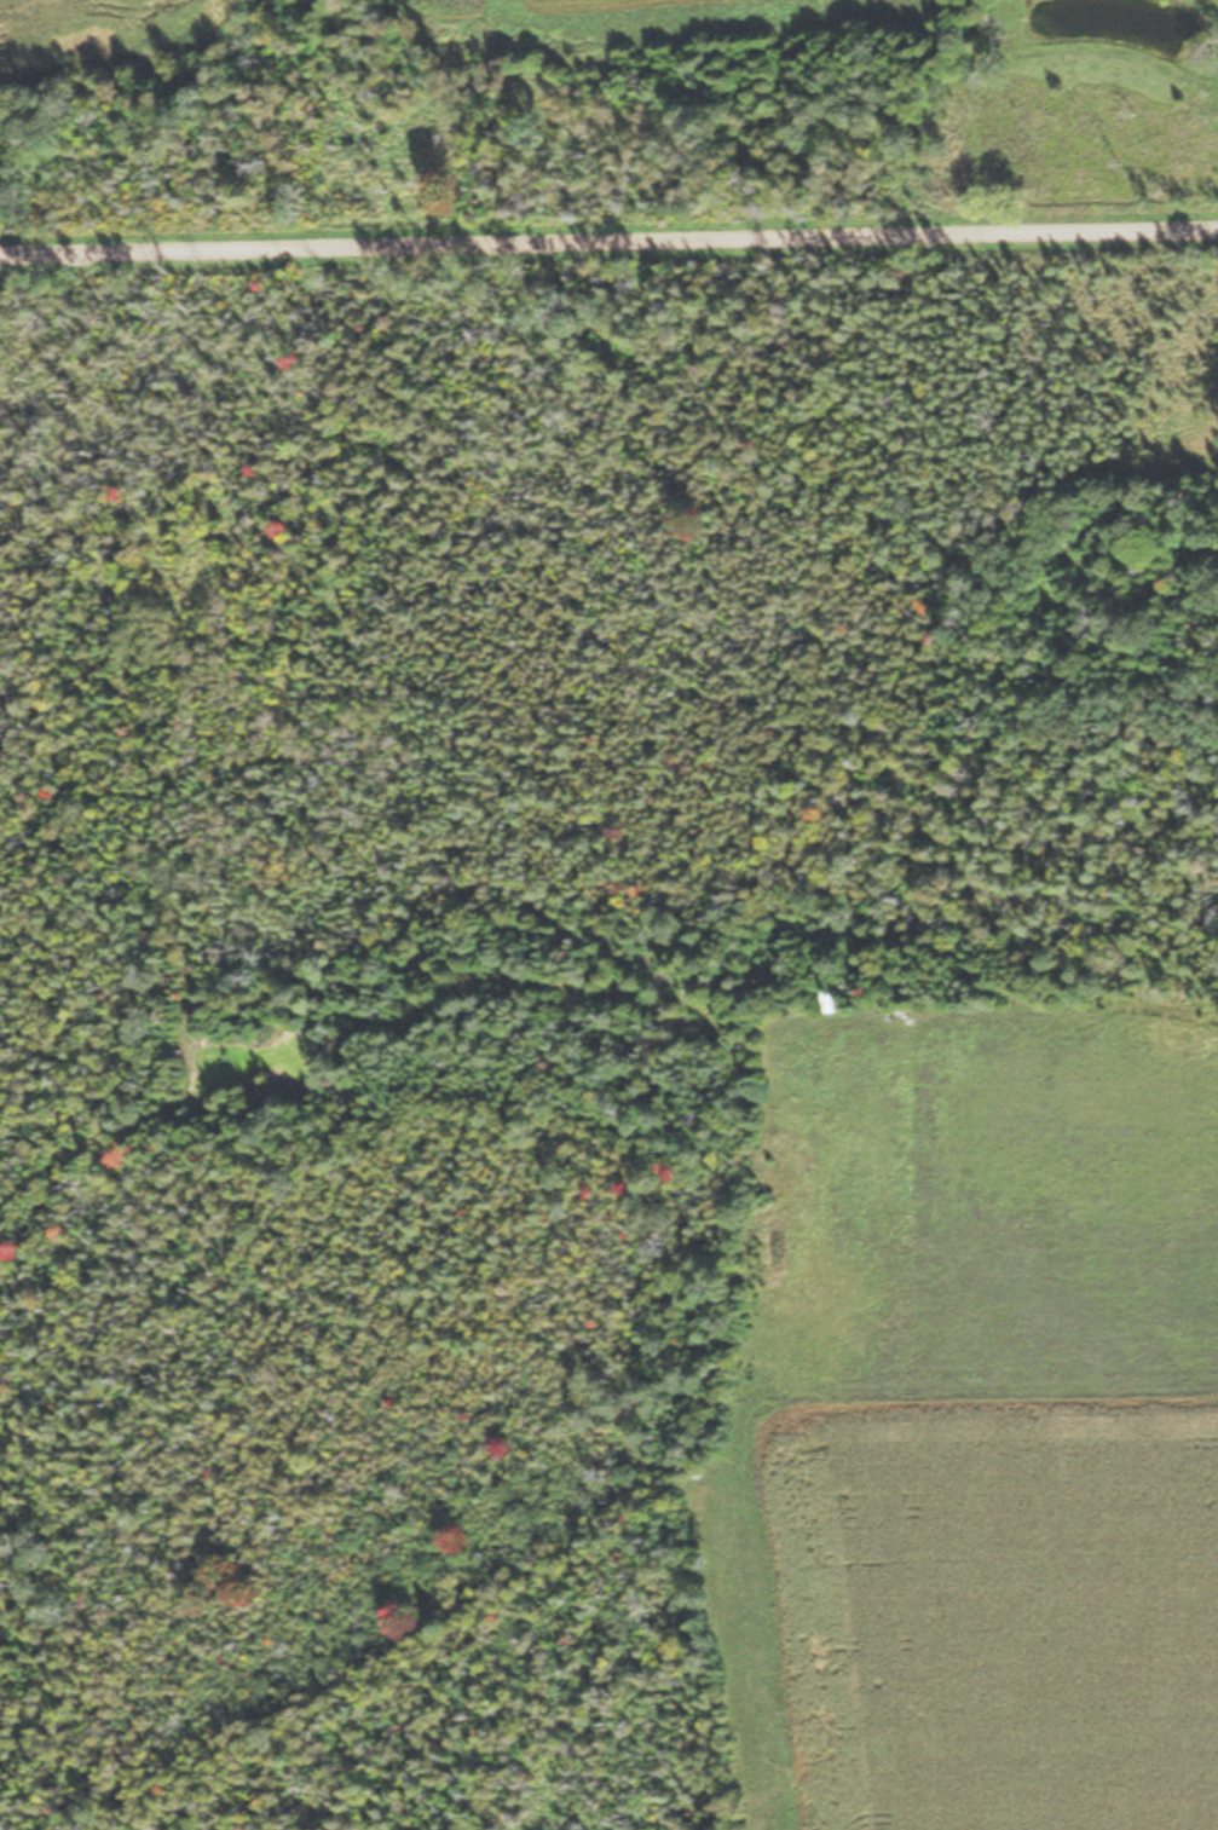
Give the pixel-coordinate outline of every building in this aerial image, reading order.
[(837,990),(823,990),(823,1012),(837,1012),(837,990)]
